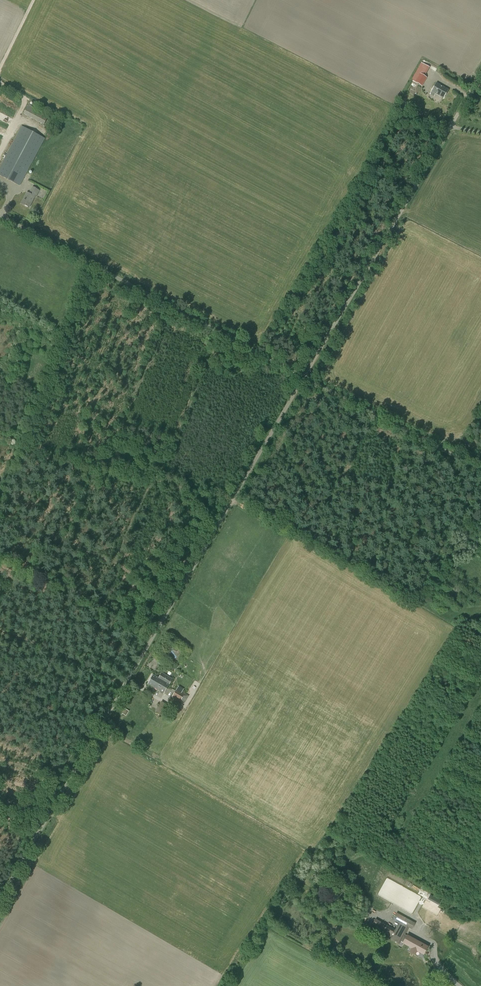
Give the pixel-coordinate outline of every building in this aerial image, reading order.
[(430,67),(421,63),(411,80),(422,86),(427,78),(425,76),(430,67)] [(430,94),(434,97),(435,94),(443,99),(448,90),(436,83),(430,94)] [(24,114),(44,125),(49,115),(29,105),(24,114)] [(20,186),(45,138),(22,126),(0,167),(0,175),(20,186)] [(32,187),(29,194),(27,193),(21,203),(29,207),(35,196),(36,197),(39,190),(32,187)] [(162,686),(159,691),(164,694),(173,679),(162,672),(159,678),(157,681),(160,683),(159,684),(162,686)] [(148,684),(159,691),(162,686),(159,684),(160,683),(157,681),(159,678),(153,675),(148,684)] [(155,712),(164,717),(170,707),(172,708),(177,700),(183,704),(189,696),(177,689),(167,705),(162,701),(155,712)] [(428,898),(439,904),(441,900),(430,895),(428,898)] [(400,924),(396,930),(391,939),(400,944),(401,942),(403,943),(412,948),(410,952),(415,954),(417,951),(423,954),(428,946),(422,943),(407,935),(407,936),(405,935),(409,928),(412,930),(414,926),(415,923),(406,918),(403,917),(397,913),(393,919),(392,920),(400,924)] [(375,919),(372,925),(392,934),(395,928),(375,919)]
